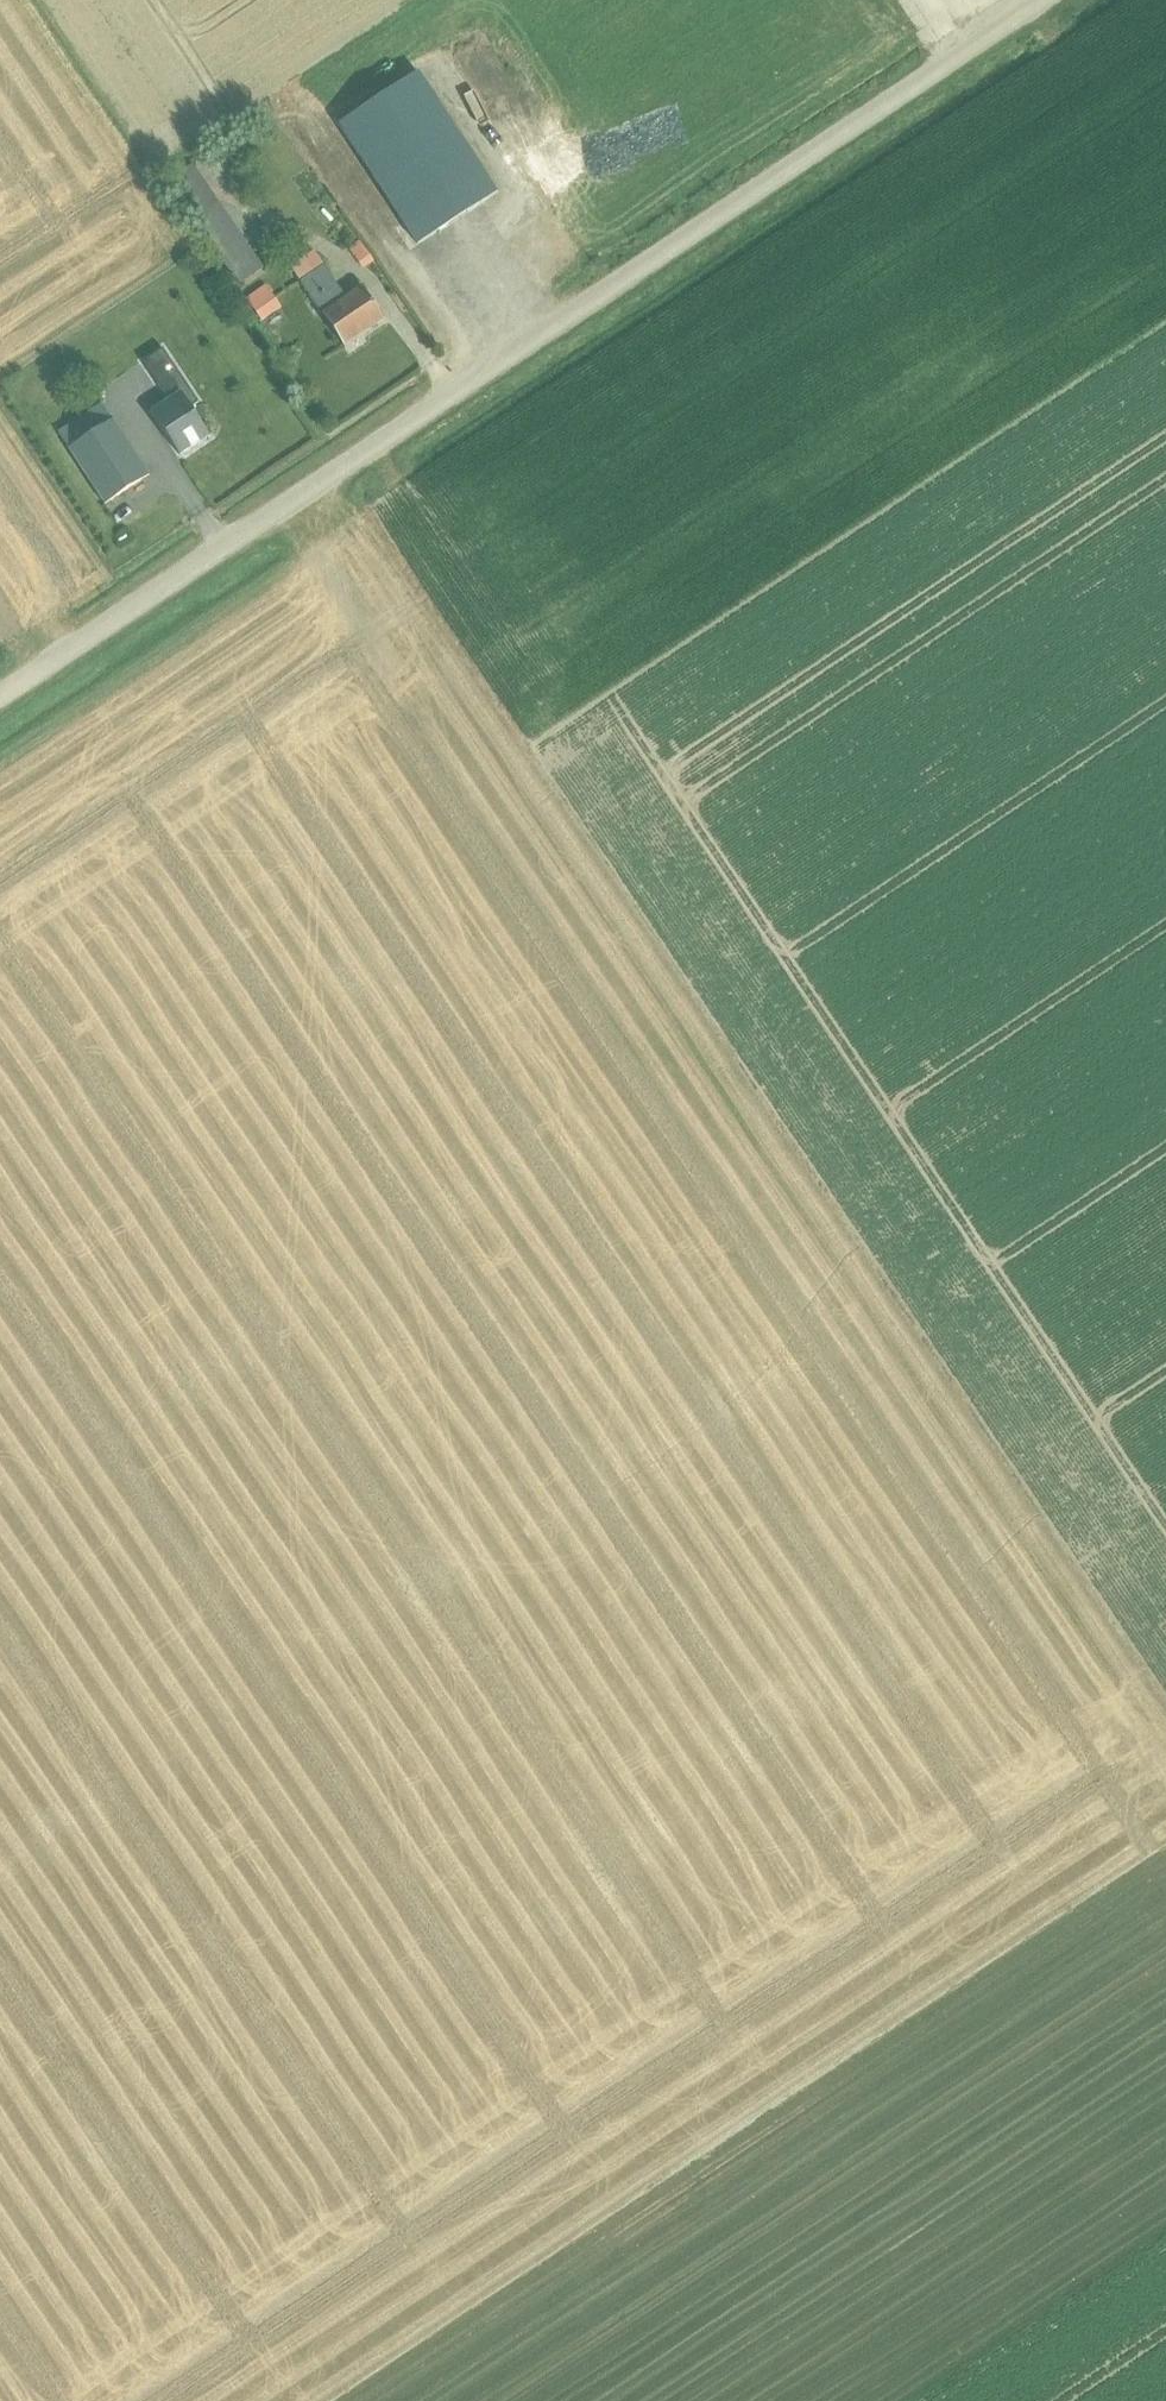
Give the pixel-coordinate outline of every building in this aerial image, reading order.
[(418,244),(497,192),(418,71),(339,123),(418,244)] [(192,163),(168,179),(238,284),(263,267),(192,163)] [(344,345),(383,319),(362,287),(345,298),(324,266),(301,282),(344,345)] [(264,286),(249,297),(264,318),(278,307),(264,286)] [(199,402),(162,348),(143,361),(168,400),(150,411),(179,455),(209,435),(191,408),(199,402)] [(113,419),(68,448),(105,504),(149,475),(113,419)]
